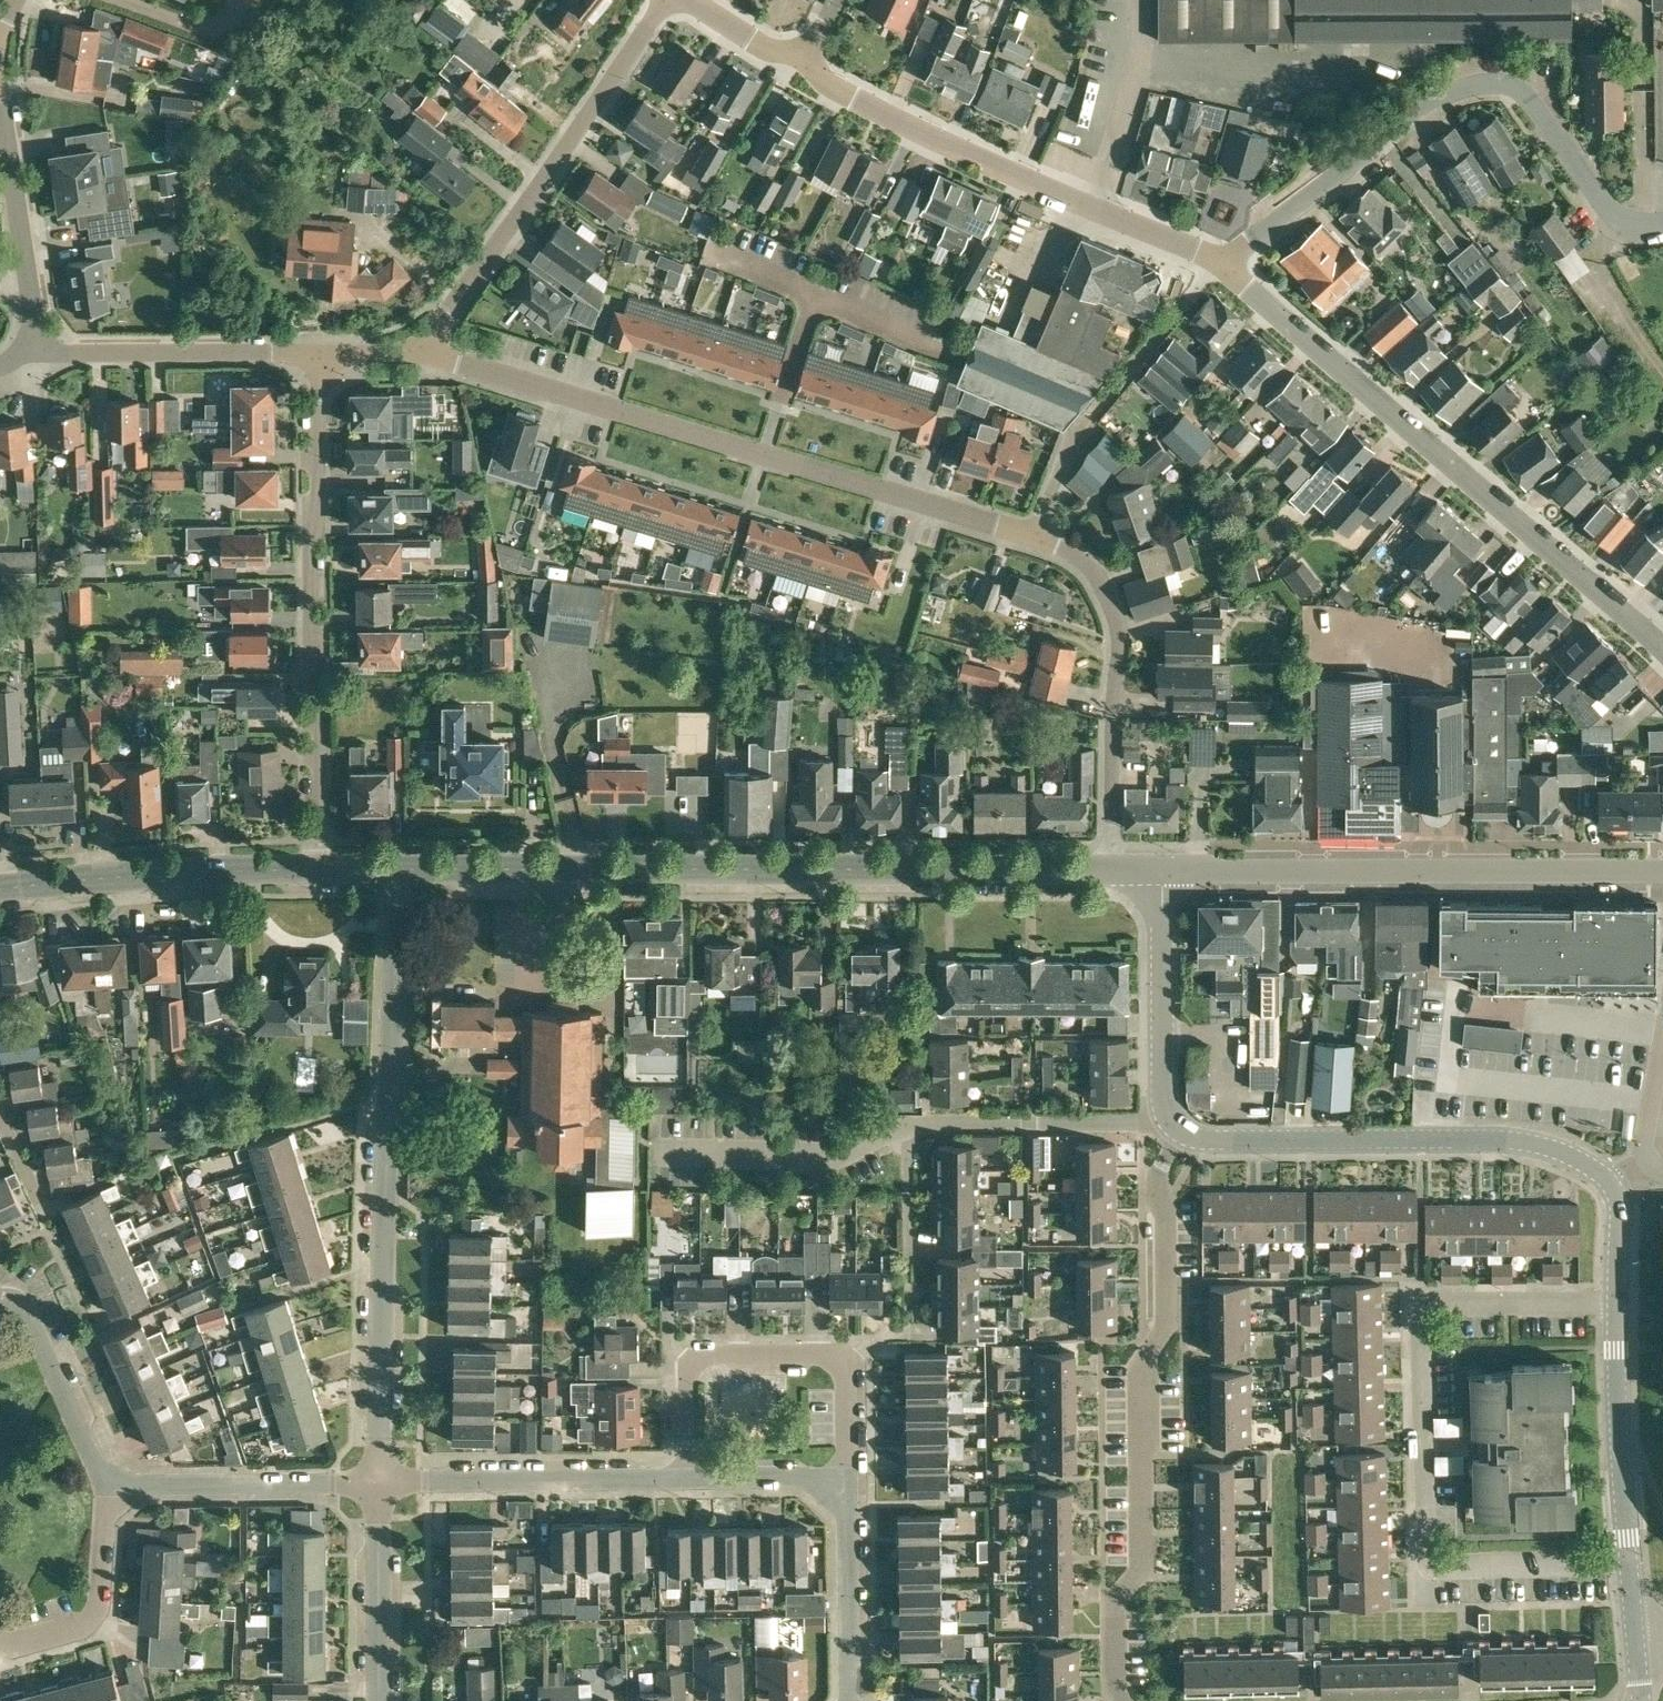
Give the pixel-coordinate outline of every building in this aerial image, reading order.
[(416,21),(428,5),(422,0),(409,0),(402,10),(416,21)] [(608,0),(569,0),(573,3),(554,27),(568,39),(587,15),(592,19),(608,0)] [(869,11),(900,25),(911,0),(874,0),(869,11)] [(1159,40),(1446,39),(1525,39),(1537,39),(1571,38),(1571,9),(1571,0),(1159,0),(1159,40)] [(1571,9),(1602,8),(1602,0),(1571,0),(1571,9)] [(109,28),(112,15),(94,11),(75,3),(72,23),(67,22),(63,51),(111,58),(114,59),(118,40),(109,28)] [(170,32),(126,16),(118,38),(161,54),(164,47),(171,50),(176,36),(169,34),(170,32)] [(458,40),(427,18),(422,26),(452,48),(458,40)] [(1026,63),(1033,48),(1016,40),(1021,30),(1005,23),(999,40),(1005,43),(1001,51),(1026,63)] [(957,60),(951,57),(963,33),(944,24),(932,49),(939,52),(933,63),(929,61),(922,74),(927,77),(926,79),(939,85),(946,69),(952,71),(957,60)] [(486,73),(501,53),(467,28),(458,40),(452,48),(486,73)] [(946,69),(939,85),(968,98),(990,51),(972,43),(963,62),(957,60),(952,71),(946,69)] [(681,102),(708,62),(682,44),(655,84),(681,102)] [(110,83),(114,59),(111,58),(63,51),(59,79),(70,81),(70,89),(107,94),(109,82),(110,83)] [(275,59),(265,51),(255,63),(265,72),(275,59)] [(1611,76),(1610,53),(1585,54),(1586,125),(1623,124),(1622,76),(1611,76)] [(469,110),(506,140),(528,113),(454,55),(439,74),(457,88),(455,90),(474,105),(469,110)] [(507,90),(520,72),(521,71),(505,59),(491,78),(507,90)] [(740,114),(760,81),(733,65),(714,98),(715,99),(711,106),(709,105),(701,118),(723,131),(731,118),(730,117),(734,110),(740,114)] [(1021,124),(1034,94),(1037,88),(1026,83),(994,69),(978,104),(1021,124)] [(1067,104),(1075,86),(1066,82),(1066,81),(1045,72),(1036,93),(1042,95),(1040,99),(1055,106),(1058,100),(1067,104)] [(427,93),(417,86),(407,98),(416,106),(415,108),(435,124),(448,108),(428,92),(427,93)] [(411,104),(390,87),(382,97),(403,114),(411,104)] [(192,117),(195,97),(162,93),(162,98),(139,95),(137,110),(160,113),(192,117)] [(753,150),(773,161),(775,162),(787,141),(793,145),(812,110),(784,94),(753,150)] [(1145,145),(1136,175),(1163,183),(1179,127),(1187,99),(1173,97),(1165,123),(1164,125),(1155,122),(1148,146),(1145,145)] [(680,141),(667,132),(675,120),(644,99),(626,126),(651,142),(643,155),(660,168),(650,183),(657,188),(686,144),(681,140),(680,141)] [(1179,127),(1163,183),(1190,191),(1192,186),(1199,161),(1189,158),(1199,123),(1201,117),(1204,103),(1187,99),(1179,127)] [(456,204),(476,179),(444,154),(453,142),(417,113),(398,137),(431,164),(422,176),(456,204)] [(1501,186),(1525,170),(1513,151),(1517,149),(1496,116),(1469,133),(1490,166),(1489,166),(1501,186)] [(1470,151),(1454,126),(1431,141),(1447,166),(1441,170),(1462,204),(1493,185),(1471,151),(1470,151)] [(1257,178),(1269,138),(1233,127),(1221,167),(1257,178)] [(69,153),(53,155),(57,183),(107,176),(125,173),(121,146),(111,148),(108,128),(75,133),(78,151),(69,153)] [(843,184),(860,149),(833,135),(815,170),(843,184)] [(711,181),(729,149),(710,138),(692,170),(711,181)] [(622,162),(631,148),(618,139),(609,153),(622,162)] [(869,197),(886,162),(860,149),(843,184),(839,192),(846,195),(850,187),(869,197)] [(1424,155),(1423,155),(1414,161),(1422,173),(1425,177),(1432,173),(1429,169),(1432,166),(1424,155)] [(384,210),(386,174),(374,174),(374,167),(349,165),(346,208),(362,208),(384,210)] [(788,210),(792,202),(806,175),(790,168),(773,202),(788,210)] [(623,190),(595,171),(579,195),(605,213),(602,218),(617,228),(626,215),(638,199),(624,190),(623,190)] [(1398,205),(1409,195),(1387,173),(1376,183),(1398,205)] [(766,211),(780,185),(782,181),(768,174),(752,204),(766,211)] [(949,248),(975,190),(940,174),(922,213),(945,223),(937,242),(938,242),(930,259),(940,263),(948,247),(949,248)] [(107,176),(57,183),(61,211),(78,209),(86,207),(89,225),(91,238),(100,237),(125,233),(134,232),(129,199),(111,202),(107,176)] [(915,219),(930,189),(911,180),(905,193),(896,190),(888,206),(897,211),(915,219)] [(681,220),(689,204),(653,188),(646,204),(681,220)] [(1391,210),(1369,188),(1340,216),(1351,227),(1348,229),(1373,254),(1406,222),(1393,208),(1391,210)] [(975,193),(976,190),(975,190),(949,248),(960,253),(969,234),(970,235),(974,227),(985,232),(997,204),(975,193)] [(864,248),(881,214),(866,207),(848,240),(864,248)] [(1551,259),(1577,240),(1555,210),(1529,228),(1551,259)] [(732,220),(720,215),(717,223),(729,228),(732,220)] [(377,275),(356,273),(358,251),(352,250),(354,222),(293,217),(288,269),(317,272),(315,291),(367,296),(367,295),(385,296),(409,275),(396,259),(377,275)] [(585,277),(603,251),(562,222),(542,249),(553,256),(544,268),(575,291),(600,308),(605,291),(585,277)] [(1344,266),(1357,254),(1348,245),(1346,247),(1323,223),(1302,243),(1327,269),(1338,259),(1344,266)] [(1132,257),(1082,236),(1063,282),(1099,297),(1095,305),(1100,307),(1104,299),(1147,317),(1151,308),(1155,308),(1160,297),(1157,295),(1158,291),(1156,291),(1162,277),(1159,269),(1153,266),(1144,262),(1145,258),(1133,253),(1132,257)] [(974,289),(996,248),(980,239),(957,280),(974,289)] [(1447,262),(1464,282),(1469,279),(1491,262),(1472,240),(1447,262)] [(87,246),(89,260),(69,263),(76,315),(110,310),(102,259),(115,257),(113,242),(87,246)] [(1366,263),(1357,254),(1344,266),(1338,259),(1327,269),(1302,243),(1284,260),(1306,283),(1304,285),(1322,305),(1366,263)] [(1571,282),(1590,269),(1573,244),(1554,258),(1571,282)] [(669,267),(672,259),(661,254),(656,263),(669,269),(669,267)] [(684,264),(672,259),(669,267),(681,272),(684,264)] [(1499,316),(1519,298),(1491,262),(1469,279),(1464,282),(1466,284),(1455,293),(1470,313),(1481,304),(1483,306),(1488,302),(1499,316)] [(719,271),(706,266),(703,274),(715,279),(719,271)] [(570,298),(529,268),(508,297),(551,328),(562,313),(579,318),(578,321),(594,326),(600,308),(575,291),(570,298)] [(1515,270),(1506,277),(1515,288),(1524,282),(1515,270)] [(1052,291),(1032,282),(1021,307),(1024,308),(1013,333),(982,320),(956,383),(1064,428),(1109,375),(1120,349),(1101,341),(1112,314),(1094,306),(1097,298),(1060,283),(1059,285),(1055,283),(1052,291)] [(753,294),(765,299),(769,291),(756,286),(753,294)] [(1435,307),(1419,288),(1406,300),(1422,319),(1435,307)] [(1534,309),(1541,303),(1538,298),(1531,290),(1524,296),(1531,305),(1534,309)] [(769,291),(765,299),(778,304),(781,296),(769,291)] [(927,303),(930,296),(925,293),(921,300),(927,303)] [(633,342),(645,346),(658,303),(630,294),(624,312),(616,309),(606,340),(631,348),(633,342)] [(964,306),(962,299),(956,296),(950,299),(944,311),(957,318),(964,306)] [(1245,322),(1217,297),(1190,328),(1210,345),(1198,359),(1209,368),(1210,369),(1223,354),(1219,351),(1245,322)] [(1418,321),(1399,299),(1363,331),(1381,353),(1418,321)] [(645,346),(677,356),(690,313),(658,303),(645,346)] [(1510,340),(1532,320),(1517,303),(1496,322),(1510,340)] [(677,356),(709,366),(722,323),(690,313),(677,356)] [(1413,383),(1445,355),(1427,335),(1441,323),(1433,313),(1418,325),(1418,326),(1387,354),(1413,383)] [(850,335),(854,327),(842,322),(838,330),(850,335)] [(709,366),(741,376),(755,333),(722,323),(709,366)] [(854,327),(850,335),(863,340),(866,332),(854,327)] [(788,343),(755,333),(741,376),(775,386),(788,343)] [(1256,337),(1225,370),(1228,373),(1254,398),(1285,365),(1256,337)] [(1174,409),(1209,368),(1198,359),(1174,339),(1139,379),(1174,409)] [(894,354),(897,346),(885,340),(882,348),(894,354)] [(796,393),(829,403),(842,360),(809,350),(796,393)] [(1451,420),(1483,388),(1453,359),(1421,391),(1451,420)] [(875,371),(842,360),(829,403),(861,413),(875,371)] [(920,382),(945,387),(948,375),(923,370),(920,382)] [(861,413),(893,423),(907,381),(875,371),(861,413)] [(1293,426),(1321,396),(1294,372),(1267,402),(1293,426)] [(1489,454),(1522,425),(1508,410),(1521,398),(1505,380),(1469,412),(1479,423),(1469,432),(1489,454)] [(907,381),(893,423),(905,427),(903,433),(928,440),(937,410),(929,407),(935,389),(907,381)] [(956,384),(948,382),(942,404),(956,408),(962,386),(956,384)] [(274,402),(278,400),(278,389),(273,387),(273,384),(233,384),(233,402),(206,401),(206,416),(274,415),(274,402)] [(420,393),(391,393),(391,392),(352,392),(352,395),(348,398),(347,409),(352,411),(352,425),(392,425),(391,413),(420,413),(431,413),(431,395),(420,395),(420,393)] [(1320,450),(1347,420),(1321,396),(1293,426),(1320,450)] [(166,399),(150,400),(150,435),(167,434),(166,399)] [(139,432),(139,400),(107,400),(108,435),(126,435),(126,449),(148,449),(148,432),(139,432)] [(499,434),(494,450),(498,452),(497,457),(515,462),(511,477),(536,485),(544,461),(529,457),(540,421),(534,419),(535,414),(518,409),(517,414),(511,412),(503,435),(499,434)] [(988,474),(989,471),(998,441),(994,440),(997,429),(1002,430),(1006,413),(994,410),(992,421),(981,418),(975,434),(969,432),(959,465),(988,474)] [(37,429),(39,443),(68,442),(70,487),(94,486),(92,457),(87,457),(85,429),(81,429),(80,411),(50,412),(51,420),(37,420),(37,429)] [(1019,417),(1006,413),(1002,430),(1014,434),(1019,417)] [(1185,413),(1163,437),(1191,463),(1213,439),(1185,413)] [(1218,413),(1208,424),(1219,433),(1229,422),(1218,413)] [(1561,429),(1578,452),(1586,445),(1597,437),(1580,414),(1561,429)] [(224,464),(243,464),(243,448),(274,448),(274,444),(279,442),(279,432),(274,429),(274,415),(206,416),(193,416),(193,431),(234,432),(234,445),(214,445),(214,466),(224,466),(224,464)] [(1244,454),(1261,437),(1239,417),(1223,434),(1224,434),(1218,442),(1234,458),(1241,451),(1244,454)] [(37,429),(26,430),(26,421),(0,423),(0,461),(16,460),(17,478),(35,476),(34,459),(40,458),(39,443),(37,429)] [(1279,440),(1288,431),(1280,423),(1271,432),(1279,440)] [(1366,436),(1362,438),(1352,428),(1311,473),(1297,488),(1325,513),(1347,490),(1334,478),(1341,469),(1349,476),(1374,449),(1371,446),(1371,441),(1366,436)] [(1277,463),(1298,440),(1288,432),(1268,454),(1277,463)] [(1504,457),(1526,489),(1561,464),(1539,432),(1504,457)] [(1132,459),(1127,454),(1126,454),(1127,453),(1105,433),(1091,448),(1117,472),(1132,459)] [(1117,472),(1116,473),(1128,488),(1107,495),(1123,541),(1156,530),(1150,513),(1156,511),(1147,483),(1175,458),(1157,437),(1132,459),(1117,472)] [(454,438),(454,454),(472,454),(472,438),(454,438)] [(998,441),(989,471),(1020,480),(1030,448),(999,438),(998,441)] [(411,466),(412,446),(383,446),(383,441),(349,441),(349,472),(384,472),(384,466),(411,466)] [(1612,470),(1586,445),(1578,452),(1539,482),(1551,493),(1554,490),(1574,509),(1596,486),(1597,485),(1612,470)] [(1116,473),(1117,472),(1091,448),(1088,451),(1075,472),(1094,490),(1112,470),(1116,473)] [(563,505),(592,514),(605,471),(594,468),(596,462),(571,454),(561,485),(569,487),(563,505)] [(1347,490),(1325,513),(1324,514),(1348,535),(1373,508),(1382,517),(1413,483),(1391,463),(1361,496),(1349,485),(1346,489),(1347,490)] [(224,464),(224,466),(224,467),(204,468),(204,490),(238,490),(238,500),(276,499),(276,467),(243,468),(243,464),(224,464)] [(111,494),(110,467),(95,467),(96,520),(111,520),(111,494)] [(637,481),(605,471),(592,514),(624,524),(637,481)] [(1235,481),(1226,472),(1215,483),(1223,492),(1235,481)] [(162,475),(162,488),(194,489),(194,475),(162,475)] [(1609,546),(1632,520),(1622,511),(1638,492),(1629,477),(1604,495),(1605,496),(1582,523),(1609,546)] [(670,491),(637,481),(624,524),(656,534),(670,491)] [(352,526),(392,525),(392,508),(431,508),(431,487),(392,487),(392,492),(351,492),(352,526)] [(702,501),(670,491),(656,534),(689,544),(702,501)] [(1450,540),(1464,523),(1437,500),(1416,526),(1421,531),(1401,554),(1410,562),(1418,569),(1433,553),(1440,545),(1438,544),(1445,535),(1450,540)] [(702,501),(689,544),(722,555),(727,537),(732,538),(740,513),(702,501)] [(1392,544),(1411,520),(1401,511),(1387,528),(1372,546),(1381,553),(1392,562),(1400,551),(1392,544)] [(1194,543),(1229,531),(1223,515),(1188,527),(1194,543)] [(743,561),(776,572),(789,529),(751,517),(744,542),(748,543),(743,561)] [(1651,525),(1652,525),(1644,530),(1645,531),(1621,560),(1646,580),(1662,560),(1662,546),(1661,545),(1662,544),(1662,518),(1651,525)] [(1440,545),(1433,553),(1455,571),(1460,564),(1469,554),(1474,559),(1487,542),(1482,538),(1464,523),(1450,540),(1445,535),(1438,544),(1440,545)] [(233,533),(233,524),(187,525),(187,547),(222,547),(222,563),(212,564),(212,570),(212,578),(237,578),(237,566),(245,566),(245,563),(245,562),(255,562),(255,565),(268,565),(268,563),(270,563),(270,546),(267,546),(267,540),(268,540),(268,531),(259,531),(259,533),(233,533)] [(789,529),(776,572),(808,582),(822,539),(789,529)] [(478,554),(494,554),(492,531),(477,532),(478,554)] [(91,547),(90,532),(77,533),(79,548),(91,547)] [(1136,619),(1176,605),(1165,574),(1175,571),(1174,568),(1195,561),(1186,533),(1138,549),(1146,576),(1124,583),(1136,619)] [(430,551),(430,536),(383,537),(383,539),(363,539),(363,541),(358,541),(358,568),(363,568),(363,570),(399,569),(399,545),(407,545),(408,551),(430,551)] [(822,539),(808,582),(841,592),(854,549),(822,539)] [(865,553),(854,549),(841,592),(869,601),(875,583),(883,585),(892,555),(867,547),(865,553)] [(80,575),(107,574),(106,550),(80,551),(80,575)] [(1259,578),(1251,550),(1235,554),(1243,583),(1259,578)] [(520,563),(533,567),(536,557),(524,553),(520,563)] [(1445,607),(1467,581),(1465,580),(1455,571),(1433,553),(1418,569),(1419,570),(1408,582),(1428,599),(1433,594),(1435,596),(1434,598),(1445,607)] [(1465,580),(1467,581),(1478,590),(1495,569),(1482,559),(1468,576),(1465,580)] [(1284,576),(1301,598),(1318,586),(1301,563),(1284,576)] [(612,568),(599,566),(598,574),(611,576),(612,568)] [(706,567),(700,586),(717,591),(722,572),(706,567)] [(1499,637),(1535,601),(1533,600),(1542,590),(1521,570),(1508,583),(1497,572),(1480,591),(1498,609),(1483,626),(1497,639),(1499,637)] [(646,573),(633,571),(632,580),(645,581),(646,573)] [(1020,575),(1011,571),(1004,588),(1013,592),(1011,598),(1045,612),(1063,619),(1068,606),(1061,603),(1065,593),(1055,589),(1020,575)] [(594,644),(601,601),(603,585),(534,575),(530,607),(548,610),(544,637),(594,644)] [(994,609),(1004,582),(985,575),(974,601),(994,609)] [(1550,581),(1543,575),(1536,582),(1543,588),(1550,581)] [(680,587),(681,578),(667,576),(665,585),(680,587)] [(693,579),(681,578),(680,587),(692,588),(693,579)] [(477,618),(498,618),(498,579),(477,579),(477,618)] [(89,600),(89,584),(68,584),(68,600),(89,600)] [(199,602),(217,601),(217,615),(270,615),(270,589),(251,589),(251,584),(231,584),(199,584),(199,602)] [(359,617),(391,616),(391,600),(412,600),(412,585),(391,586),(391,587),(359,587),(359,617)] [(1355,598),(1341,586),(1333,596),(1347,607),(1355,598)] [(928,593),(928,595),(921,615),(940,621),(946,599),(928,593)] [(1236,596),(1220,595),(1220,606),(1236,606),(1236,596)] [(1535,601),(1499,637),(1514,651),(1528,636),(1540,647),(1570,616),(1553,598),(1543,609),(1535,601)] [(764,613),(767,604),(753,600),(751,609),(764,613)] [(179,602),(179,612),(200,612),(200,602),(179,602)] [(779,608),(767,604),(764,613),(776,616),(779,608)] [(799,613),(796,622),(808,626),(811,617),(799,613)] [(1222,632),(1223,618),(1196,617),(1196,630),(1168,630),(1168,663),(1209,664),(1209,632),(1222,632)] [(483,668),(514,668),(513,624),(482,624),(483,668)] [(1442,624),(1441,667),(1470,668),(1471,624),(1442,624)] [(1561,699),(1582,679),(1581,678),(1611,648),(1587,624),(1556,654),(1567,666),(1547,685),(1561,699)] [(830,627),(827,638),(839,641),(842,631),(830,627)] [(221,629),(198,630),(198,658),(231,657),(231,661),(268,661),(268,630),(221,631),(221,629)] [(399,630),(399,629),(362,629),(362,659),(377,659),(377,662),(399,662),(399,646),(423,646),(423,630),(399,630)] [(1069,670),(1075,646),(1044,638),(1038,662),(1069,670)] [(1027,659),(1030,647),(1014,643),(1011,655),(1027,659)] [(120,673),(183,672),(183,649),(120,649),(120,673)] [(1027,659),(1011,655),(1010,656),(989,650),(986,662),(1008,667),(1022,671),(1021,675),(1033,679),(1031,686),(1063,694),(1069,670),(1038,662),(1027,659)] [(1508,670),(1531,669),(1530,654),(1530,652),(1505,654),(1505,653),(1472,656),(1472,674),(1508,670)] [(1610,702),(1637,677),(1616,655),(1590,679),(1587,677),(1563,699),(1581,727),(1581,753),(1612,753),(1612,724),(1590,724),(1601,714),(1590,702),(1601,692),(1610,702)] [(996,687),(1001,669),(964,659),(959,677),(996,687)] [(1209,664),(1168,663),(1161,662),(1160,697),(1177,697),(1176,707),(1212,708),(1212,682),(1208,682),(1209,664)] [(1508,670),(1507,674),(1507,693),(1533,693),(1544,682),(1531,669),(1508,670)] [(1546,760),(1545,774),(1521,774),(1521,711),(1507,711),(1507,693),(1507,674),(1508,670),(1472,674),(1472,712),(1474,712),(1474,763),(1474,790),(1473,816),(1507,816),(1506,817),(1518,826),(1560,826),(1560,807),(1557,807),(1557,784),(1577,784),(1578,802),(1582,802),(1582,784),(1580,784),(1580,756),(1580,754),(1580,752),(1557,751),(1557,760),(1546,760)] [(1390,732),(1390,728),(1390,722),(1390,680),(1382,680),(1382,676),(1317,676),(1317,672),(1302,672),(1302,677),(1301,677),(1301,700),(1302,700),(1302,706),(1304,706),(1319,706),(1319,715),(1319,746),(1319,834),(1399,834),(1400,834),(1400,828),(1400,803),(1400,763),(1400,732),(1390,732)] [(1301,700),(1301,677),(1285,677),(1285,700),(1301,700)] [(789,744),(793,694),(794,681),(762,678),(758,741),(749,740),(749,772),(725,772),(724,826),(772,826),(772,772),(770,772),(770,743),(789,744)] [(277,684),(237,684),(237,680),(214,681),(214,698),(238,697),(238,714),(277,714),(277,684)] [(977,682),(972,695),(994,703),(999,689),(977,682)] [(25,760),(20,688),(0,689),(0,761),(25,760)] [(1629,703),(1637,715),(1661,701),(1654,688),(1629,703)] [(1415,804),(1416,803),(1416,823),(1417,823),(1425,833),(1426,832),(1426,834),(1448,834),(1449,834),(1458,822),(1457,803),(1464,803),(1464,790),(1474,790),(1474,763),(1464,763),(1463,694),(1462,694),(1410,695),(1409,695),(1410,763),(1400,763),(1400,803),(1411,803),(1411,804),(1412,804),(1413,804),(1415,804)] [(1266,720),(1267,699),(1227,698),(1227,719),(1266,720)] [(87,758),(99,757),(103,757),(100,701),(80,702),(81,715),(84,715),(87,758)] [(424,749),(442,749),(442,762),(450,762),(450,788),(455,788),(457,796),(471,796),(473,788),(477,788),(477,782),(501,782),(501,779),(509,776),(509,765),(501,763),(501,740),(466,740),(466,703),(443,703),(443,737),(424,737),(424,749)] [(201,707),(202,722),(216,721),(216,706),(201,707)] [(993,740),(993,728),(993,715),(970,714),(970,740),(993,740)] [(64,759),(87,758),(84,715),(81,715),(66,715),(66,723),(62,724),(64,759)] [(838,763),(853,763),(854,733),(855,731),(855,717),(838,715),(838,763)] [(542,758),(531,716),(523,716),(522,727),(524,727),(524,757),(542,758)] [(1286,719),(1277,719),(1277,728),(1286,728),(1286,719)] [(629,736),(630,728),(630,722),(618,722),(618,735),(618,754),(631,754),(631,736),(629,736)] [(1219,723),(1191,723),(1190,761),(1218,763),(1219,723)] [(618,754),(618,735),(605,735),(605,754),(618,754)] [(406,776),(406,740),(406,736),(387,736),(388,769),(367,770),(366,744),(350,744),(351,770),(350,770),(351,810),(354,810),(357,814),(366,814),(369,809),(390,809),(390,793),(394,793),(394,777),(406,776)] [(178,816),(210,815),(209,780),(219,780),(217,739),(200,739),(201,762),(177,763),(178,780),(177,780),(178,816)] [(157,763),(156,743),(142,744),(143,764),(125,765),(125,761),(101,762),(102,785),(121,784),(122,796),(125,796),(127,818),(161,817),(158,763),(157,763)] [(963,771),(963,744),(963,743),(934,743),(934,770),(920,770),(920,803),(918,803),(918,826),(961,826),(961,803),(960,803),(960,771),(963,771)] [(1300,744),(1255,744),(1254,792),(1254,826),(1301,826),(1301,793),(1300,793),(1300,744)] [(280,776),(279,748),(240,750),(242,784),(247,784),(248,812),(282,810),(281,790),(286,790),(285,775),(280,776)] [(1070,750),(1070,780),(1064,780),(1064,793),(1033,793),(1033,826),(1085,826),(1085,795),(1093,795),(1093,750),(1070,750)] [(889,787),(909,787),(909,751),(889,751),(889,787)] [(1649,753),(1648,765),(1657,765),(1657,781),(1662,781),(1662,753),(1649,753)] [(1608,754),(1580,754),(1580,756),(1580,784),(1582,784),(1595,784),(1595,778),(1608,778),(1608,754)] [(832,801),(832,760),(801,760),(801,801),(792,801),(792,826),(841,826),(841,801),(832,801)] [(41,764),(42,779),(44,816),(76,814),(73,762),(41,764)] [(617,794),(618,768),(618,762),(589,762),(589,768),(589,794),(589,795),(617,795),(617,794)] [(1170,765),(1170,780),(1185,780),(1185,766),(1170,765)] [(646,794),(646,768),(618,768),(617,794),(646,794)] [(867,787),(867,794),(857,794),(857,826),(901,826),(901,797),(900,797),(900,794),(888,794),(888,769),(857,768),(856,787),(867,787)] [(707,773),(677,772),(677,790),(707,790),(707,773)] [(988,789),(988,784),(988,772),(975,772),(975,789),(975,826),(1000,826),(1000,789),(988,789)] [(1000,789),(1000,826),(1024,826),(1025,785),(1024,773),(1011,772),(1011,789),(1000,789)] [(13,818),(44,816),(42,779),(11,781),(13,818)] [(1629,790),(1629,824),(1658,824),(1659,790),(1647,790),(1647,779),(1630,779),(1629,790)] [(1126,788),(1126,827),(1178,827),(1178,815),(1185,815),(1185,797),(1185,783),(1167,783),(1167,797),(1147,797),(1147,788),(1126,788)] [(1629,824),(1629,790),(1599,790),(1599,824),(1629,824)] [(1426,965),(1426,900),(1378,900),(1377,965),(1377,971),(1381,975),(1398,976),(1402,972),(1405,972),(1405,976),(1400,984),(1395,1025),(1394,1059),(1396,1059),(1394,1071),(1413,1073),(1414,1062),(1415,1062),(1419,1028),(1423,986),(1427,986),(1427,965),(1426,965)] [(1327,945),(1327,902),(1297,901),(1297,939),(1290,939),(1290,951),(1296,960),(1318,961),(1318,940),(1326,940),(1326,945),(1327,945)] [(1281,926),(1281,902),(1231,902),(1231,905),(1218,905),(1216,902),(1207,902),(1205,905),(1201,905),(1202,924),(1198,924),(1198,945),(1199,945),(1199,955),(1223,955),(1223,958),(1217,958),(1217,997),(1231,997),(1231,1013),(1250,1013),(1250,1065),(1278,1065),(1279,969),(1278,969),(1278,926),(1281,926)] [(1361,974),(1361,938),(1357,938),(1358,902),(1327,902),(1328,939),(1327,945),(1326,945),(1326,973),(1361,974)] [(1654,903),(1438,902),(1437,969),(1477,974),(1477,991),(1654,992),(1654,903)] [(677,975),(677,953),(680,953),(679,917),(626,918),(626,953),(625,953),(625,974),(653,975),(652,1016),(655,1016),(655,1033),(688,1034),(689,975),(677,975)] [(201,935),(200,931),(192,931),(190,936),(186,936),(189,986),(192,1016),(213,1014),(222,1014),(220,985),(232,984),(229,934),(201,935)] [(34,933),(0,938),(0,978),(32,974),(42,1003),(60,997),(50,966),(39,969),(34,933)] [(172,937),(157,938),(157,933),(144,934),(145,938),(143,938),(145,976),(162,975),(164,997),(182,996),(185,996),(183,974),(176,974),(175,957),(173,957),(172,937)] [(90,1022),(90,1034),(105,1033),(102,1025),(107,1023),(107,1033),(117,1033),(116,1019),(107,1019),(105,1015),(111,1015),(110,1010),(111,1010),(110,987),(103,987),(102,980),(126,978),(124,940),(120,940),(118,935),(108,936),(106,941),(85,942),(90,1022)] [(90,1022),(85,942),(80,942),(77,937),(67,938),(66,943),(62,943),(46,943),(64,998),(76,997),(77,1012),(78,1012),(78,1023),(87,1022),(90,1022)] [(756,1007),(756,980),(763,980),(763,953),(738,953),(738,944),(704,944),(704,982),(731,982),(731,1007),(756,1007)] [(832,1002),(832,979),(831,979),(831,975),(819,975),(820,947),(807,947),(807,944),(776,944),(776,979),(777,979),(776,997),(779,997),(779,1002),(807,1001),(807,1002),(816,1002),(815,1013),(834,1013),(834,1002),(832,1002)] [(868,1009),(868,991),(880,991),(880,980),(896,980),(896,944),(875,944),(875,950),(851,950),(851,978),(845,978),(845,1001),(853,1001),(853,1008),(868,1009)] [(1107,962),(1040,962),(1040,956),(1016,956),(1016,962),(953,962),(953,960),(937,960),(937,998),(928,998),(928,1030),(955,1030),(955,1009),(1105,1009),(1105,1032),(1125,1032),(1125,960),(1107,960),(1107,962)] [(326,979),(326,958),(290,958),(290,971),(287,971),(281,970),(281,986),(286,986),(286,987),(290,987),(290,1000),(255,999),(255,1024),(290,1025),(290,1018),(326,1018),(326,999),(336,1000),(336,979),(326,979)] [(921,984),(921,960),(906,960),(905,984),(921,984)] [(689,975),(688,1034),(688,1041),(693,1041),(693,1040),(704,1040),(704,1025),(698,1025),(698,1016),(701,1016),(701,978),(691,977),(691,975),(689,975)] [(123,988),(126,1043),(138,1043),(136,988),(123,988)] [(159,1017),(186,1016),(185,996),(182,996),(164,997),(158,997),(159,1017)] [(368,1042),(369,997),(344,996),(344,1041),(368,1042)] [(1375,1034),(1379,998),(1361,996),(1357,1032),(1355,1032),(1354,1042),(1373,1045),(1374,1034),(1375,1034)] [(575,1012),(576,1001),(547,1001),(546,1012),(522,1011),(522,1017),(494,1016),(494,1003),(442,1002),(441,1040),(493,1041),(493,1038),(521,1039),(520,1115),(507,1115),(506,1141),(536,1142),(536,1151),(546,1151),(546,1154),(547,1156),(547,1157),(548,1159),(550,1161),(552,1162),(553,1163),(556,1164),(555,1169),(565,1169),(565,1163),(566,1163),(568,1161),(569,1160),(571,1158),(572,1156),(572,1155),(572,1153),(572,1152),(580,1152),(580,1143),(597,1144),(596,1187),(585,1187),(584,1233),(631,1234),(632,1188),(630,1188),(630,1179),(632,1179),(634,1117),(609,1117),(610,1103),(598,1103),(600,1040),(603,1040),(603,1018),(600,1018),(600,1013),(575,1012)] [(863,1029),(863,1012),(840,1011),(839,1029),(863,1029)] [(1473,1020),(1471,1048),(1530,1053),(1533,1025),(1473,1020)] [(40,1054),(36,1029),(0,1035),(0,1036),(4,1060),(40,1054)] [(229,1057),(245,1056),(243,1033),(228,1034),(229,1057)] [(1088,1037),(1089,1059),(1125,1059),(1125,1060),(1126,1060),(1126,1036),(1088,1037)] [(1307,1078),(1311,1038),(1290,1036),(1286,1076),(1307,1078)] [(931,1059),(966,1059),(966,1038),(928,1038),(928,1059),(931,1059)] [(738,1060),(757,1060),(756,1039),(738,1039),(738,1060)] [(1348,1098),(1352,1042),(1317,1039),(1313,1096),(1348,1098)] [(1012,1064),(1023,1064),(1023,1055),(1012,1054),(1012,1064)] [(1043,1064),(1053,1064),(1053,1055),(1043,1054),(1043,1064)] [(648,1070),(664,1070),(664,1056),(648,1056),(648,1070)] [(519,1077),(519,1058),(488,1057),(487,1076),(519,1077)] [(931,1079),(966,1079),(966,1059),(931,1059),(931,1079)] [(1125,1059),(1089,1059),(1089,1077),(1125,1077),(1125,1076),(1125,1060),(1125,1059)] [(36,1105),(59,1101),(55,1079),(41,1081),(38,1063),(9,1068),(9,1070),(5,1070),(7,1083),(11,1083),(13,1097),(34,1093),(36,1105)] [(1012,1064),(1012,1074),(1023,1074),(1023,1064),(1012,1064)] [(1043,1064),(1043,1074),(1053,1073),(1053,1064),(1043,1064)] [(855,1093),(856,1068),(841,1067),(840,1093),(855,1093)] [(1053,1073),(1043,1074),(1043,1083),(1053,1083),(1053,1073)] [(1023,1083),(1023,1074),(1012,1074),(1012,1082),(1023,1083)] [(1125,1077),(1089,1077),(1089,1099),(1127,1099),(1127,1076),(1125,1076),(1125,1077)] [(931,1079),(928,1079),(928,1100),(966,1100),(966,1079),(931,1079)] [(891,1109),(914,1108),(914,1086),(891,1086),(891,1109)] [(675,1112),(675,1088),(653,1087),(653,1111),(675,1112)] [(749,1115),(759,1115),(759,1093),(750,1093),(749,1115)] [(708,1106),(719,1106),(719,1102),(719,1095),(708,1095),(708,1106)] [(55,1143),(76,1140),(75,1139),(90,1136),(88,1125),(74,1128),(72,1116),(59,1119),(56,1103),(59,1102),(59,1101),(36,1105),(27,1106),(31,1135),(53,1132),(55,1143)] [(103,1116),(89,1119),(91,1132),(105,1130),(103,1116)] [(748,1133),(770,1134),(770,1123),(749,1122),(748,1133)] [(175,1128),(173,1128),(147,1130),(148,1147),(176,1145),(175,1128)] [(257,1167),(296,1155),(289,1132),(234,1149),(238,1159),(253,1155),(257,1167)] [(935,1145),(936,1168),(936,1169),(975,1169),(975,1151),(999,1151),(999,1134),(972,1134),(972,1145),(935,1145)] [(1027,1167),(1040,1167),(1040,1134),(1027,1134),(1027,1167)] [(76,1140),(55,1143),(44,1145),(49,1172),(68,1169),(71,1182),(73,1182),(75,1189),(95,1181),(94,1178),(93,1179),(89,1155),(77,1157),(74,1142),(76,1141),(76,1140)] [(1075,1166),(1113,1166),(1113,1142),(1075,1143),(1075,1166)] [(126,1147),(113,1152),(119,1166),(132,1161),(126,1147)] [(140,1159),(147,1174),(161,1169),(155,1154),(152,1155),(140,1159)] [(303,1177),(296,1155),(257,1167),(260,1178),(245,1183),(249,1194),(303,1177)] [(133,1179),(147,1174),(140,1159),(133,1162),(134,1162),(127,1165),(133,1179)] [(1075,1190),(1113,1189),(1113,1166),(1075,1166),(1075,1190)] [(1040,1178),(1040,1167),(1027,1167),(1027,1178),(1040,1178)] [(930,1192),(975,1192),(975,1169),(936,1169),(936,1168),(930,1168),(930,1192)] [(997,1192),(1023,1192),(1023,1169),(1010,1169),(1010,1179),(997,1179),(997,1192)] [(1,1222),(23,1212),(12,1188),(22,1183),(16,1170),(0,1178),(0,1219),(1,1222)] [(310,1199),(303,1177),(249,1194),(252,1204),(266,1199),(270,1211),(310,1199)] [(110,1211),(105,1201),(120,1194),(115,1183),(63,1206),(72,1228),(110,1211)] [(652,1188),(651,1213),(673,1214),(674,1189),(652,1188)] [(1076,1213),(1114,1212),(1113,1189),(1075,1190),(1076,1213)] [(739,1191),(729,1191),(729,1202),(739,1202),(739,1191)] [(1311,1239),(1337,1239),(1337,1191),(1311,1191),(1311,1239)] [(1337,1239),(1363,1239),(1363,1191),(1337,1191),(1337,1239)] [(1363,1239),(1388,1239),(1388,1191),(1363,1191),(1363,1239)] [(1388,1239),(1415,1239),(1414,1191),(1388,1191),(1388,1239)] [(931,1217),(936,1217),(936,1215),(975,1215),(975,1192),(930,1192),(931,1217)] [(1200,1239),(1226,1239),(1226,1192),(1200,1192),(1200,1239)] [(1226,1239),(1251,1239),(1251,1192),(1226,1192),(1226,1239)] [(1251,1239),(1276,1239),(1276,1192),(1251,1192),(1251,1239)] [(1276,1239),(1302,1239),(1302,1192),(1276,1192),(1276,1239)] [(185,1193),(167,1200),(171,1211),(189,1204),(185,1193)] [(1008,1212),(1022,1212),(1021,1198),(1008,1199),(1008,1212)] [(274,1223),(259,1227),(262,1238),(317,1221),(310,1199),(270,1211),(274,1223)] [(1027,1201),(1027,1213),(1040,1213),(1040,1201),(1027,1201)] [(1423,1252),(1449,1252),(1449,1205),(1423,1205),(1423,1252)] [(1449,1252),(1474,1251),(1474,1205),(1449,1205),(1449,1252)] [(1474,1251),(1500,1251),(1500,1205),(1474,1205),(1474,1251)] [(1500,1251),(1525,1251),(1525,1205),(1500,1205),(1500,1251)] [(1525,1251),(1551,1251),(1551,1205),(1525,1205),(1525,1251)] [(1551,1251),(1577,1251),(1577,1205),(1551,1205),(1551,1251)] [(82,1249),(133,1226),(129,1216),(115,1223),(110,1211),(72,1228),(82,1249)] [(1076,1236),(1114,1236),(1114,1212),(1076,1213),(1076,1236)] [(1041,1224),(1040,1213),(1027,1213),(1027,1223),(1041,1224)] [(972,1249),(997,1249),(997,1233),(975,1233),(975,1215),(936,1215),(936,1217),(936,1240),(972,1240),(972,1249)] [(280,1244),(284,1255),(323,1243),(317,1221),(262,1238),(266,1248),(280,1244)] [(91,1270),(129,1254),(124,1243),(138,1237),(133,1226),(82,1249),(91,1270)] [(816,1240),(817,1240),(817,1228),(804,1228),(804,1235),(804,1240),(804,1254),(778,1254),(778,1258),(777,1258),(777,1311),(803,1311),(803,1294),(816,1294),(816,1240)] [(855,1311),(855,1271),(841,1271),(841,1249),(831,1250),(830,1240),(830,1232),(819,1232),(819,1240),(817,1240),(816,1240),(816,1294),(829,1294),(829,1311),(855,1311)] [(507,1246),(507,1234),(491,1234),(490,1235),(449,1235),(449,1257),(490,1257),(490,1245),(507,1246)] [(273,1271),(277,1282),(331,1266),(323,1243),(284,1255),(288,1267),(273,1271)] [(739,1281),(739,1254),(739,1248),(733,1248),(733,1254),(727,1254),(727,1253),(714,1253),(714,1271),(701,1271),(699,1271),(699,1311),(725,1310),(725,1281),(739,1281)] [(936,1283),(976,1283),(976,1264),(996,1264),(997,1249),(972,1249),(972,1260),(936,1260),(936,1283)] [(1279,1269),(1279,1249),(1269,1249),(1269,1269),(1279,1269)] [(1289,1249),(1279,1249),(1279,1269),(1290,1269),(1289,1249)] [(1340,1269),(1340,1249),(1330,1249),(1330,1269),(1340,1269)] [(1350,1249),(1340,1249),(1340,1269),(1350,1269),(1350,1249)] [(1390,1269),(1390,1249),(1380,1249),(1380,1269),(1390,1269)] [(1400,1249),(1390,1249),(1390,1269),(1400,1269),(1400,1249)] [(1229,1269),(1229,1250),(1219,1250),(1219,1269),(1229,1269)] [(1229,1250),(1229,1269),(1239,1269),(1239,1250),(1229,1250)] [(777,1258),(778,1258),(773,1254),(769,1253),(765,1253),(760,1254),(756,1255),(753,1258),(753,1254),(739,1254),(739,1281),(751,1281),(751,1311),(777,1311),(777,1258)] [(855,1271),(855,1311),(881,1311),(881,1280),(895,1280),(895,1253),(882,1253),(882,1271),(855,1271)] [(153,1269),(152,1268),(148,1258),(134,1265),(129,1254),(91,1270),(101,1292),(153,1269)] [(699,1271),(701,1271),(701,1261),(660,1261),(660,1254),(648,1254),(649,1288),(661,1288),(661,1307),(673,1307),(673,1311),(699,1311),(699,1271)] [(503,1257),(490,1257),(449,1257),(448,1281),(506,1281),(507,1270),(506,1270),(506,1257),(503,1257)] [(1076,1282),(1114,1282),(1114,1258),(1076,1259),(1076,1282)] [(1451,1282),(1451,1262),(1441,1262),(1441,1282),(1451,1282)] [(1461,1262),(1451,1262),(1451,1282),(1461,1282),(1461,1262)] [(1502,1282),(1502,1262),(1492,1262),(1492,1282),(1502,1282)] [(1512,1262),(1502,1262),(1502,1282),(1512,1282),(1512,1262)] [(1553,1282),(1553,1262),(1542,1262),(1542,1282),(1553,1282)] [(1553,1262),(1553,1282),(1563,1282),(1563,1262),(1553,1262)] [(153,1269),(101,1292),(111,1314),(148,1297),(143,1285),(157,1279),(153,1269)] [(1028,1283),(1041,1282),(1041,1271),(1028,1271),(1028,1283)] [(506,1292),(506,1281),(448,1281),(448,1304),(489,1304),(490,1291),(506,1292)] [(1041,1294),(1041,1282),(1028,1283),(1028,1293),(1041,1294)] [(1077,1305),(1114,1304),(1114,1282),(1076,1282),(1077,1305)] [(976,1283),(936,1283),(931,1283),(931,1307),(939,1307),(976,1306),(976,1283)] [(992,1301),(1008,1302),(1009,1285),(993,1284),(992,1301)] [(1209,1309),(1247,1308),(1247,1285),(1209,1285),(1209,1309)] [(1330,1312),(1378,1311),(1377,1285),(1330,1286),(1330,1312)] [(184,1316),(205,1307),(209,1305),(201,1288),(176,1298),(184,1316)] [(1023,1306),(1023,1292),(1013,1291),(1013,1305),(1023,1306)] [(1283,1296),(1283,1308),(1296,1308),(1296,1295),(1283,1296)] [(254,1334),(294,1321),(287,1299),(232,1315),(236,1327),(250,1322),(254,1334)] [(1300,1302),(1300,1312),(1320,1312),(1320,1302),(1300,1302)] [(199,1330),(229,1321),(223,1304),(194,1313),(199,1330)] [(506,1304),(489,1304),(448,1304),(448,1327),(490,1328),(490,1334),(505,1334),(506,1304)] [(1077,1328),(1114,1328),(1114,1304),(1077,1305),(1077,1328)] [(976,1306),(939,1307),(939,1318),(937,1318),(937,1331),(954,1331),(953,1341),(985,1341),(985,1338),(997,1339),(997,1323),(976,1323),(976,1306)] [(1209,1331),(1248,1331),(1247,1308),(1209,1309),(1209,1331)] [(1297,1318),(1296,1308),(1283,1308),(1283,1318),(1297,1318)] [(1331,1338),(1379,1336),(1378,1311),(1330,1312),(1331,1338)] [(616,1327),(616,1312),(594,1313),(594,1328),(594,1352),(586,1353),(587,1376),(631,1376),(630,1359),(638,1359),(637,1327),(616,1327)] [(1321,1322),(1320,1312),(1300,1312),(1301,1322),(1321,1322)] [(294,1321),(254,1334),(255,1337),(240,1342),(243,1349),(246,1360),(301,1343),(294,1321)] [(1036,1334),(1036,1322),(1023,1322),(1023,1334),(1036,1334)] [(115,1362),(166,1339),(161,1329),(148,1335),(143,1323),(105,1340),(115,1362)] [(1210,1355),(1248,1354),(1248,1331),(1209,1331),(1210,1355)] [(1332,1363),(1380,1361),(1379,1336),(1331,1338),(1332,1363)] [(124,1383),(162,1366),(157,1355),(170,1349),(166,1339),(115,1362),(124,1383)] [(455,1372),(496,1372),(496,1360),(512,1360),(512,1348),(488,1348),(488,1340),(477,1340),(477,1348),(455,1348),(455,1372)] [(521,1341),(520,1358),(547,1358),(547,1341),(521,1341)] [(267,1378),(307,1366),(301,1343),(246,1360),(249,1370),(263,1366),(267,1378)] [(1035,1376),(1074,1376),(1074,1352),(1035,1353),(1035,1376)] [(1302,1363),(1322,1363),(1321,1352),(1301,1353),(1302,1363)] [(946,1378),(946,1365),(962,1365),(962,1354),(903,1355),(904,1379),(946,1378)] [(1333,1388),(1380,1387),(1380,1361),(1332,1363),(1333,1388)] [(1322,1373),(1322,1363),(1302,1363),(1302,1373),(1322,1373)] [(1564,1484),(1561,1398),(1568,1397),(1567,1363),(1510,1365),(1511,1373),(1482,1374),(1483,1380),(1469,1381),(1470,1431),(1477,1431),(1477,1456),(1471,1456),(1473,1506),(1487,1506),(1487,1513),(1515,1512),(1515,1520),(1572,1518),(1571,1483),(1564,1484)] [(991,1364),(991,1376),(1007,1376),(1007,1375),(1005,1375),(1004,1364),(991,1364)] [(134,1404),(185,1381),(193,1378),(188,1367),(181,1371),(167,1377),(162,1366),(124,1383),(134,1404)] [(259,1404),(314,1388),(307,1366),(267,1378),(271,1390),(256,1394),(259,1404)] [(1212,1395),(1250,1395),(1250,1371),(1211,1372),(1212,1395)] [(496,1384),(496,1372),(455,1372),(454,1395),(521,1396),(521,1385),(496,1384)] [(1007,1376),(991,1376),(991,1387),(1005,1387),(1005,1385),(1015,1385),(1014,1376),(1007,1376)] [(1036,1399),(1074,1398),(1074,1376),(1035,1376),(1036,1399)] [(557,1393),(557,1377),(541,1377),(542,1393),(557,1393)] [(904,1401),(962,1400),(962,1389),(946,1390),(946,1378),(904,1379),(904,1401)] [(596,1414),(638,1413),(637,1387),(607,1388),(607,1380),(571,1380),(571,1401),(576,1401),(576,1414),(596,1413),(596,1414)] [(143,1426),(181,1409),(176,1397),(190,1391),(185,1381),(134,1404),(143,1426)] [(1334,1414),(1381,1412),(1380,1387),(1333,1388),(1334,1414)] [(281,1422),(321,1410),(314,1388),(259,1404),(262,1415),(277,1411),(281,1422)] [(242,1402),(237,1389),(226,1393),(225,1391),(223,1392),(228,1407),(242,1402)] [(521,1406),(521,1396),(454,1395),(454,1418),(495,1419),(495,1405),(521,1406)] [(1212,1417),(1251,1417),(1250,1395),(1212,1395),(1212,1417)] [(1036,1421),(1075,1421),(1074,1398),(1036,1399),(1036,1421)] [(905,1424),(946,1424),(946,1412),(962,1412),(962,1400),(904,1401),(905,1424)] [(1303,1403),(1303,1414),(1323,1414),(1323,1403),(1303,1403)] [(1278,1406),(1279,1417),(1292,1417),(1292,1405),(1278,1406)] [(181,1409),(143,1426),(153,1447),(157,1445),(162,1455),(171,1451),(167,1441),(204,1424),(214,1420),(209,1409),(199,1413),(199,1414),(186,1420),(181,1409)] [(321,1410),(281,1422),(284,1434),(270,1438),(273,1449),(288,1445),(328,1432),(321,1410)] [(992,1410),(992,1421),(1005,1421),(1005,1410),(992,1410)] [(1335,1440),(1382,1438),(1381,1412),(1334,1414),(1335,1440)] [(638,1413),(596,1414),(596,1427),(579,1427),(579,1441),(638,1440),(638,1413)] [(1323,1423),(1323,1414),(1303,1414),(1303,1423),(1323,1423)] [(1212,1440),(1251,1440),(1251,1417),(1212,1417),(1212,1440)] [(1292,1417),(1279,1417),(1279,1428),(1292,1428),(1292,1417)] [(495,1431),(495,1419),(454,1418),(454,1440),(497,1441),(497,1451),(511,1451),(511,1431),(495,1431)] [(520,1435),(536,1434),(536,1418),(520,1418),(520,1435)] [(1435,1431),(1458,1431),(1458,1419),(1435,1420),(1435,1431)] [(1005,1433),(1005,1421),(992,1421),(992,1432),(1005,1433)] [(1036,1444),(1075,1443),(1075,1421),(1036,1421),(1036,1444)] [(905,1447),(962,1446),(962,1434),(947,1435),(946,1424),(905,1424),(905,1447)] [(227,1463),(242,1462),(238,1448),(234,1437),(224,1441),(228,1452),(224,1453),(227,1463)] [(544,1440),(544,1448),(564,1448),(563,1439),(544,1440)] [(1036,1467),(1075,1467),(1075,1443),(1036,1444),(1036,1467)] [(906,1470),(947,1469),(947,1457),(963,1457),(962,1446),(905,1447),(906,1470)] [(1193,1487),(1232,1487),(1254,1486),(1267,1486),(1267,1474),(1266,1474),(1266,1453),(1254,1453),(1254,1475),(1232,1475),(1232,1464),(1193,1464),(1193,1487)] [(1336,1482),(1384,1480),(1383,1454),(1335,1456),(1336,1482)] [(1437,1470),(1459,1469),(1459,1457),(1436,1458),(1437,1470)] [(1006,1472),(1006,1460),(992,1460),(992,1472),(1006,1472)] [(947,1469),(906,1470),(906,1494),(963,1493),(963,1482),(947,1483),(947,1469)] [(1305,1482),(1325,1481),(1325,1471),(1305,1472),(1305,1482)] [(1337,1507),(1385,1506),(1384,1480),(1336,1482),(1337,1507)] [(1325,1491),(1325,1481),(1305,1482),(1305,1492),(1325,1491)] [(1267,1486),(1254,1486),(1255,1497),(1268,1497),(1267,1486)] [(1193,1510),(1232,1510),(1232,1487),(1193,1487),(1193,1510)] [(980,1500),(996,1500),(996,1488),(980,1488),(980,1500)] [(1032,1512),(1070,1512),(1070,1488),(1031,1489),(1032,1512)] [(518,1501),(519,1519),(539,1518),(538,1500),(518,1501)] [(993,1501),(993,1512),(1006,1512),(1006,1501),(993,1501)] [(1009,1501),(1009,1519),(1030,1519),(1030,1501),(1009,1501)] [(189,1519),(189,1505),(175,1505),(175,1518),(189,1519)] [(1338,1532),(1386,1531),(1385,1506),(1337,1507),(1338,1532)] [(1193,1533),(1232,1532),(1232,1510),(1193,1510),(1193,1533)] [(1006,1524),(1006,1512),(993,1512),(993,1524),(1006,1524)] [(1032,1535),(1070,1534),(1070,1512),(1032,1512),(1032,1535)] [(940,1539),(940,1528),(954,1528),(954,1515),(897,1516),(897,1540),(940,1539)] [(1260,1520),(1260,1532),(1273,1532),(1273,1520),(1260,1520)] [(610,1564),(622,1564),(621,1522),(598,1523),(599,1579),(610,1579),(610,1564)] [(646,1579),(646,1563),(645,1522),(621,1522),(622,1564),(634,1563),(634,1579),(646,1579)] [(1306,1522),(1306,1532),(1326,1532),(1326,1522),(1306,1522)] [(563,1564),(575,1564),(575,1523),(551,1523),(552,1568),(541,1568),(542,1580),(564,1580),(563,1564)] [(587,1580),(599,1579),(598,1523),(575,1523),(575,1564),(587,1564),(587,1580)] [(493,1548),(492,1535),(508,1535),(508,1524),(451,1525),(451,1548),(493,1548)] [(750,1585),(761,1585),(761,1527),(737,1528),(738,1569),(750,1569),(750,1585)] [(772,1569),(784,1569),(784,1527),(761,1527),(761,1585),(772,1585),(772,1569)] [(808,1585),(808,1569),(808,1527),(784,1527),(784,1569),(796,1569),(796,1585),(808,1585)] [(184,1572),(197,1573),(197,1560),(185,1559),(186,1542),(198,1543),(198,1530),(163,1528),(162,1541),(147,1540),(145,1570),(184,1572)] [(679,1570),(692,1570),(691,1528),(667,1529),(668,1586),(679,1586),(679,1570)] [(704,1585),(715,1585),(714,1528),(691,1528),(692,1570),(704,1570),(704,1585)] [(725,1570),(738,1569),(737,1528),(714,1528),(715,1585),(725,1585),(725,1570)] [(287,1554),(327,1554),(327,1530),(271,1530),(271,1542),(287,1542),(287,1554)] [(1338,1558),(1386,1556),(1386,1531),(1338,1532),(1338,1558)] [(1194,1556),(1233,1555),(1232,1532),(1193,1533),(1194,1556)] [(1273,1543),(1273,1532),(1260,1532),(1260,1543),(1273,1543)] [(1327,1542),(1326,1532),(1306,1532),(1306,1542),(1327,1542)] [(1032,1557),(1071,1557),(1070,1534),(1032,1535),(1032,1557)] [(977,1559),(988,1559),(987,1539),(977,1538),(977,1559)] [(898,1563),(956,1562),(956,1550),(940,1550),(940,1539),(897,1540),(898,1563)] [(994,1547),(994,1558),(1007,1558),(1007,1546),(994,1547)] [(451,1572),(508,1571),(508,1560),(493,1561),(493,1548),(451,1548),(451,1572)] [(327,1577),(327,1554),(287,1554),(287,1567),(271,1567),(271,1577),(327,1577)] [(1194,1578),(1233,1578),(1233,1555),(1194,1556),(1194,1578)] [(1339,1583),(1387,1581),(1386,1556),(1338,1558),(1339,1583)] [(1033,1580),(1071,1580),(1071,1557),(1032,1557),(1033,1580)] [(1007,1558),(994,1558),(994,1569),(1007,1569),(1007,1558)] [(898,1586),(941,1586),(941,1573),(956,1573),(956,1562),(898,1563),(898,1586)] [(1255,1565),(1255,1576),(1269,1576),(1268,1565),(1255,1565)] [(196,1586),(197,1573),(184,1572),(145,1570),(143,1598),(183,1600),(183,1585),(196,1586)] [(451,1595),(493,1595),(493,1582),(508,1582),(508,1571),(451,1572),(451,1595)] [(1308,1583),(1328,1583),(1327,1573),(1307,1573),(1308,1583)] [(240,1590),(241,1576),(226,1575),(226,1589),(240,1590)] [(1269,1588),(1269,1576),(1255,1576),(1256,1588),(1269,1588)] [(327,1600),(327,1577),(271,1577),(271,1589),(287,1589),(287,1600),(327,1600)] [(1233,1578),(1194,1578),(1194,1602),(1233,1601),(1233,1578)] [(1033,1603),(1071,1602),(1071,1580),(1033,1580),(1033,1603)] [(1340,1609),(1388,1607),(1387,1581),(1339,1583),(1340,1609)] [(1328,1593),(1328,1583),(1308,1583),(1308,1593),(1328,1593)] [(957,1609),(967,1609),(966,1597),(941,1597),(941,1586),(898,1586),(898,1610),(957,1609)] [(787,1614),(825,1613),(825,1591),(786,1591),(787,1614)] [(994,1592),(994,1603),(1007,1603),(1007,1592),(994,1592)] [(642,1610),(655,1609),(655,1593),(641,1593),(642,1610)] [(493,1595),(451,1595),(451,1602),(445,1602),(446,1616),(452,1616),(452,1619),(509,1618),(509,1605),(493,1605),(493,1595)] [(562,1596),(562,1610),(576,1610),(576,1595),(562,1595),(562,1596)] [(201,1602),(183,1600),(143,1598),(142,1626),(152,1627),(151,1646),(186,1648),(187,1629),(181,1629),(182,1612),(187,1612),(187,1614),(200,1615),(201,1602)] [(327,1624),(327,1600),(287,1600),(287,1613),(271,1613),(271,1624),(327,1624)] [(236,1618),(237,1603),(222,1602),(221,1617),(236,1618)] [(1033,1626),(1072,1626),(1071,1602),(1033,1603),(1033,1626)] [(1007,1614),(1007,1603),(994,1603),(994,1614),(1007,1614)] [(537,1621),(536,1607),(510,1607),(510,1622),(537,1621)] [(957,1609),(898,1610),(899,1633),(942,1632),(941,1630),(941,1619),(957,1619),(957,1609)] [(1479,1628),(1490,1628),(1489,1611),(1478,1611),(1479,1628)] [(783,1642),(778,1642),(778,1614),(756,1614),(756,1655),(757,1655),(758,1682),(773,1682),(773,1700),(786,1700),(805,1700),(804,1654),(783,1655),(783,1642)] [(1321,1682),(1321,1649),(1315,1649),(1314,1614),(1303,1615),(1303,1648),(1299,1648),(1299,1661),(1304,1661),(1305,1676),(1312,1676),(1312,1682),(1321,1682)] [(1320,1632),(1331,1632),(1330,1614),(1319,1614),(1320,1632)] [(666,1641),(694,1641),(694,1615),(666,1616),(666,1641)] [(1286,1633),(1297,1633),(1297,1615),(1286,1615),(1286,1633)] [(327,1647),(327,1624),(271,1624),(271,1634),(287,1634),(287,1647),(327,1647)] [(481,1626),(482,1644),(498,1644),(498,1626),(481,1626)] [(942,1632),(899,1633),(899,1657),(942,1656),(942,1655),(965,1655),(965,1630),(941,1630),(942,1632)] [(1479,1639),(1480,1673),(1480,1684),(1595,1680),(1594,1648),(1598,1648),(1597,1641),(1579,1642),(1579,1636),(1569,1637),(1569,1642),(1557,1642),(1556,1637),(1547,1637),(1547,1642),(1534,1642),(1534,1638),(1524,1638),(1524,1642),(1512,1642),(1512,1638),(1501,1638),(1501,1643),(1489,1643),(1489,1638),(1479,1639)] [(1471,1673),(1480,1673),(1479,1639),(1462,1639),(1463,1651),(1458,1651),(1458,1658),(1463,1658),(1464,1666),(1471,1666),(1471,1673)] [(1299,1661),(1299,1648),(1284,1648),(1284,1643),(1273,1643),(1273,1649),(1261,1649),(1261,1643),(1251,1644),(1251,1649),(1238,1649),(1238,1644),(1229,1644),(1229,1649),(1216,1649),(1216,1644),(1206,1645),(1206,1650),(1193,1650),(1193,1645),(1183,1645),(1183,1650),(1180,1650),(1180,1657),(1184,1657),(1185,1689),(1299,1687),(1299,1661)] [(724,1644),(693,1645),(694,1672),(709,1672),(710,1700),(741,1700),(740,1657),(724,1658),(724,1644)] [(973,1655),(989,1654),(989,1644),(973,1644),(973,1655)] [(185,1665),(186,1648),(151,1646),(150,1663),(185,1665)] [(1458,1658),(1458,1651),(1444,1651),(1444,1646),(1432,1646),(1433,1652),(1422,1652),(1422,1646),(1410,1647),(1410,1652),(1399,1652),(1398,1647),(1388,1647),(1388,1652),(1377,1652),(1376,1647),(1365,1648),(1365,1653),(1354,1653),(1354,1648),(1342,1648),(1343,1654),(1331,1654),(1331,1648),(1321,1649),(1321,1682),(1321,1694),(1459,1690),(1458,1666),(1458,1658)] [(327,1671),(327,1647),(287,1647),(287,1658),(271,1658),(271,1671),(275,1671),(275,1681),(306,1681),(306,1671),(327,1671)] [(1039,1672),(1078,1671),(1078,1648),(1039,1648),(1039,1672)] [(469,1667),(485,1667),(484,1657),(469,1657),(469,1667)] [(994,1660),(995,1672),(1007,1672),(1007,1660),(994,1660)] [(939,1695),(939,1676),(941,1676),(941,1665),(914,1666),(914,1695),(939,1695)] [(497,1666),(467,1667),(468,1700),(498,1700),(497,1666)] [(85,1677),(92,1700),(151,1700),(144,1676),(131,1680),(117,1684),(113,1669),(85,1677)] [(686,1700),(685,1669),(657,1670),(657,1690),(641,1690),(641,1700),(682,1700),(686,1700)] [(1040,1694),(1078,1694),(1078,1671),(1039,1672),(1040,1694)] [(565,1684),(564,1684),(563,1672),(555,1673),(555,1684),(539,1685),(540,1700),(565,1700),(565,1684)] [(1007,1672),(995,1672),(995,1683),(1008,1683),(1007,1672)] [(85,1677),(74,1680),(73,1676),(60,1679),(61,1683),(57,1684),(62,1700),(92,1700),(85,1677)] [(309,1681),(306,1681),(275,1681),(274,1681),(274,1696),(309,1696),(309,1681)] [(565,1700),(581,1700),(580,1683),(565,1684),(565,1700)] [(57,1684),(30,1691),(33,1700),(62,1700),(57,1684)] [(30,1691),(21,1694),(20,1690),(7,1693),(8,1698),(1,1699),(2,1700),(33,1700),(30,1691)]
